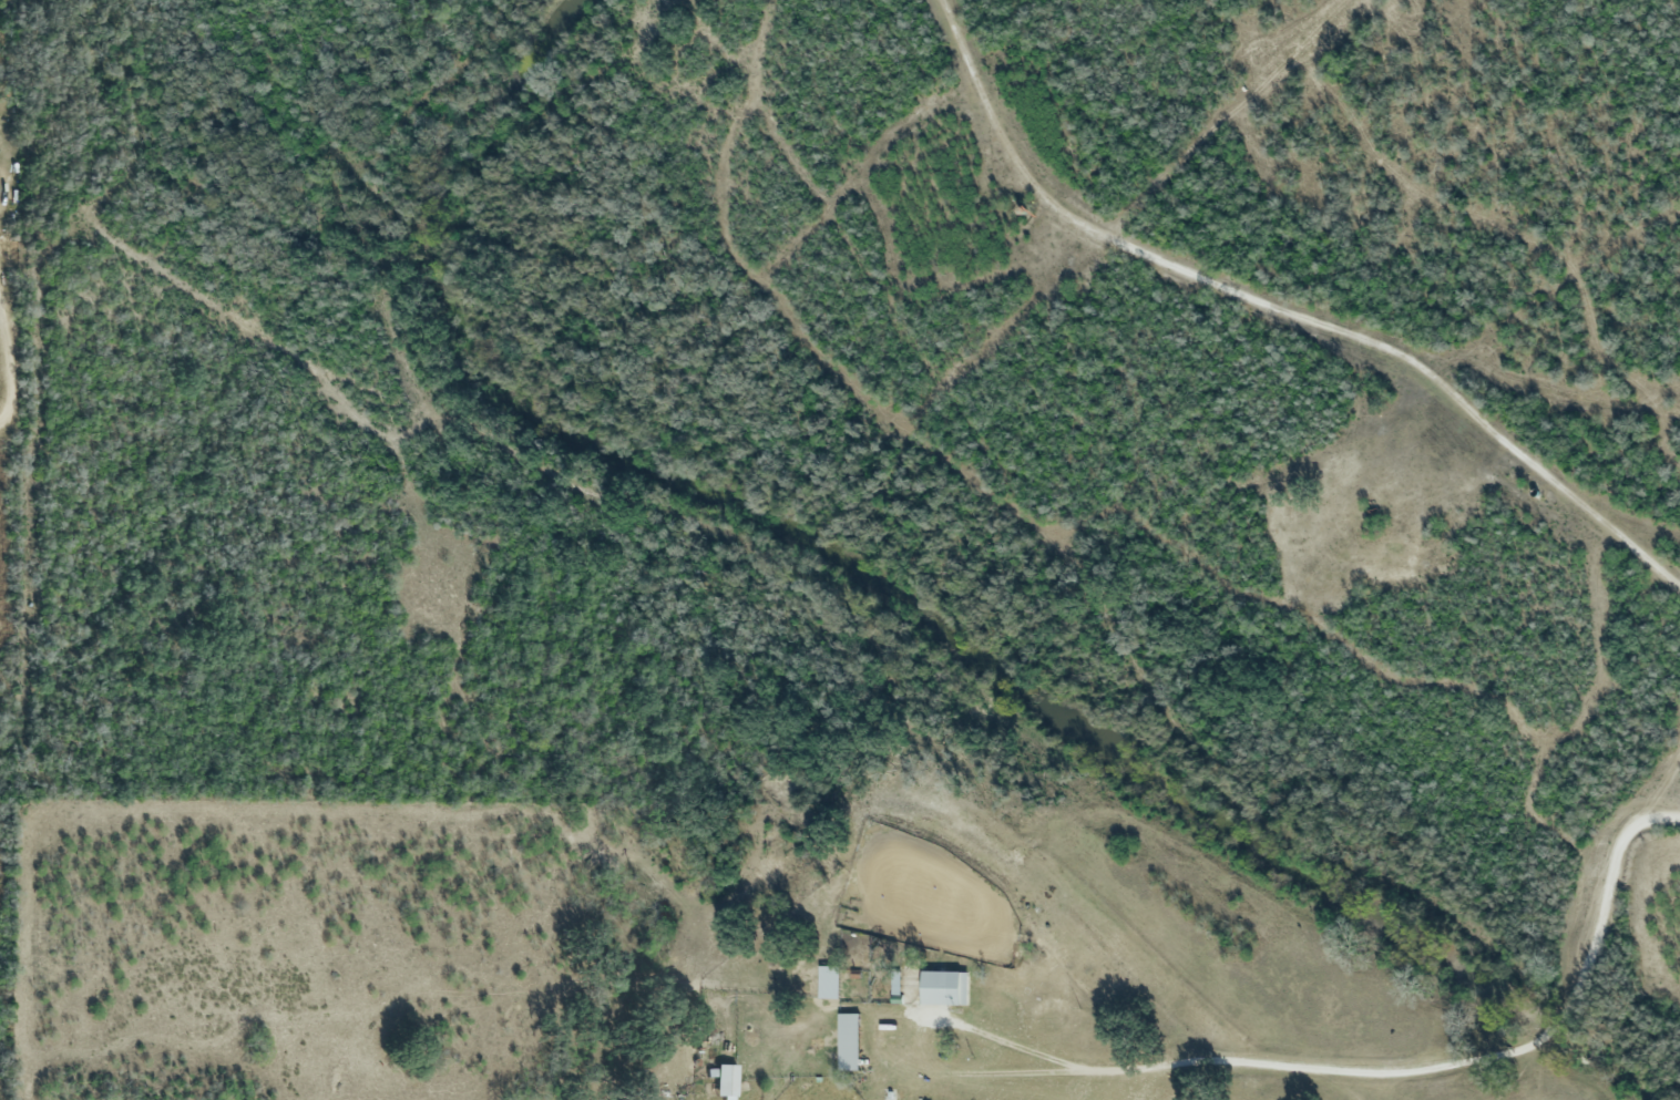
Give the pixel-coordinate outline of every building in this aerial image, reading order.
[(968,972),(921,972),(921,1005),(968,1005),(968,972)] [(713,1096),(733,1096),(733,1065),(713,1065),(713,1096)]
